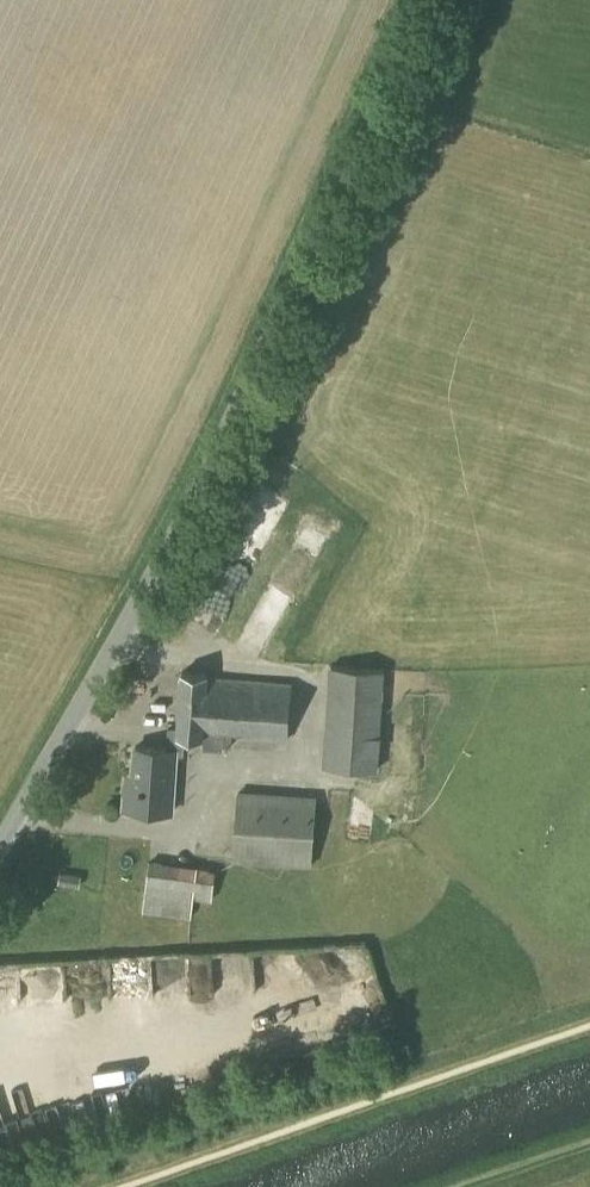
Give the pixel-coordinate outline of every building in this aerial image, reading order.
[(279,600),(269,608),(283,626),(293,617),(279,600)] [(386,716),(387,690),(384,690),(385,669),(329,665),(322,766),(378,770),(382,716),(386,716)] [(168,727),(167,738),(184,739),(185,735),(204,736),(203,749),(223,750),(223,745),(231,745),(232,735),(287,739),(291,684),(208,678),(208,674),(181,672),(177,728),(168,727)] [(183,754),(184,739),(167,738),(167,749),(135,746),(132,786),(125,785),(124,808),(171,812),(176,753),(183,754)] [(311,865),(316,798),(238,792),(233,860),(311,865)] [(212,901),(216,869),(149,860),(142,911),(191,917),(194,898),(212,901)] [(59,871),(57,884),(80,888),(81,875),(59,871)] [(248,954),(231,960),(235,972),(252,966),(248,954)] [(198,962),(177,962),(177,993),(198,993),(198,962)] [(0,973),(0,1012),(22,1012),(23,974),(0,973)] [(247,1021),(220,1026),(222,1038),(249,1032),(247,1021)] [(273,1035),(275,1048),(306,1044),(304,1030),(273,1035)] [(125,1120),(123,1098),(113,1099),(114,1120),(125,1120)]
